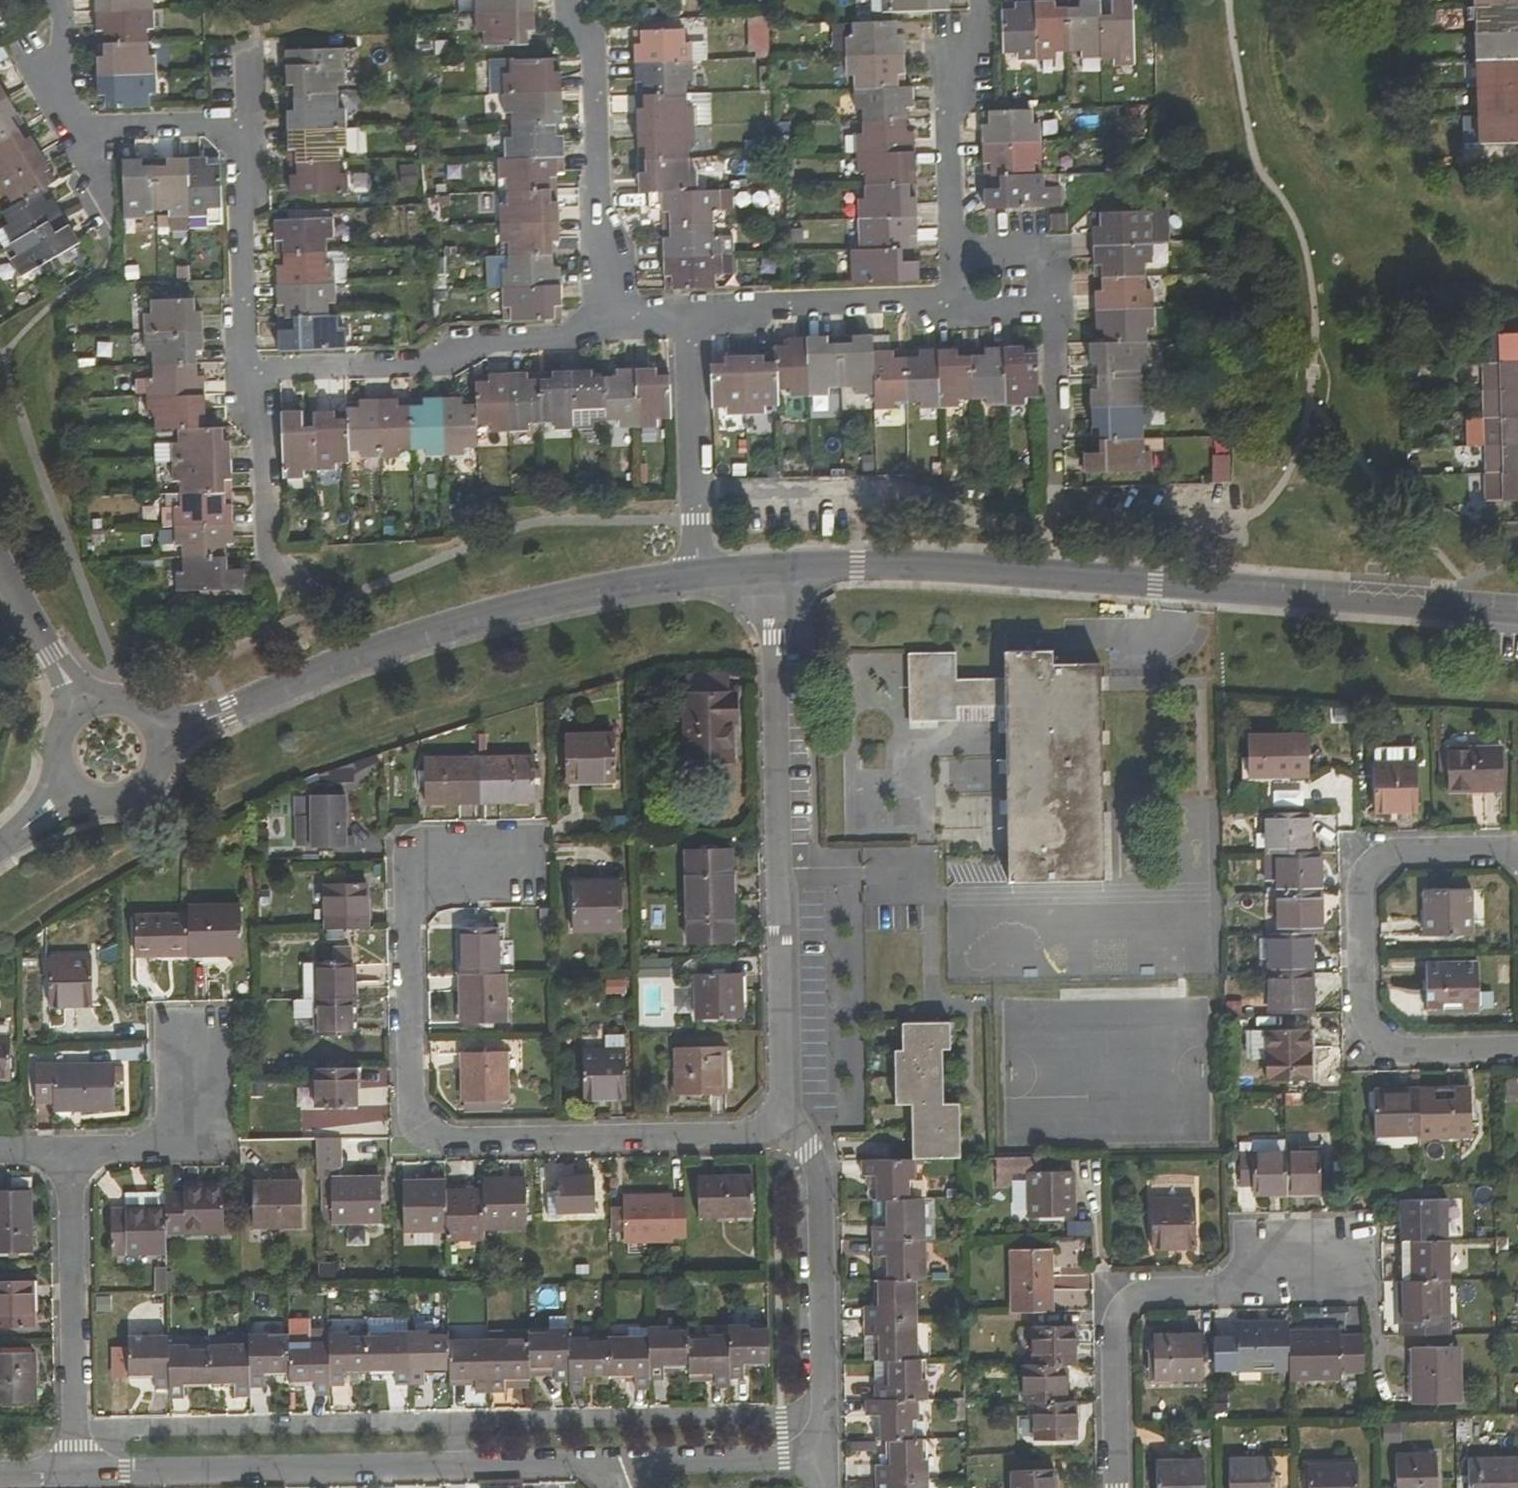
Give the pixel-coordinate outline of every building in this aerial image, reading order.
[(95,13),(152,11),(152,0),(95,0),(95,13)] [(474,13),(532,10),(532,0),(474,0),(474,13)] [(947,9),(947,0),(883,0),(883,11),(935,9),(947,9)] [(1099,0),(1080,0),(1080,7),(1066,8),(1068,51),(1080,50),(1081,58),(1100,57),(1099,14),(1099,0)] [(1099,14),(1100,57),(1113,56),(1113,63),(1133,63),(1131,0),(1111,0),(1112,13),(1099,14)] [(1016,10),(1002,10),(1003,55),(1017,55),(1017,60),(1036,60),(1034,1),(1016,2),(1016,10)] [(1068,51),(1066,8),(1054,8),(1053,1),(1034,1),(1036,60),(1055,59),(1055,51),(1068,51)] [(1475,31),(1517,30),(1517,2),(1474,4),(1475,31)] [(532,29),(532,10),(474,13),(475,32),(483,32),(483,44),(527,43),(526,30),(532,29)] [(153,29),(152,11),(95,13),(95,31),(103,31),(103,42),(146,41),(145,29),(153,29)] [(765,14),(746,15),(746,33),(765,33),(765,14)] [(894,34),(894,22),(850,23),(851,36),(844,36),(844,55),(902,54),(901,34),(894,34)] [(634,61),(691,60),(690,42),(682,42),(682,30),(639,30),(639,44),(633,44),(634,61)] [(1517,58),(1517,30),(1475,31),(1476,59),(1517,58)] [(765,33),(746,33),(747,51),(754,51),(766,50),(765,33)] [(146,56),(146,41),(103,42),(104,57),(97,57),(97,74),(154,72),(154,56),(146,56)] [(292,84),(292,95),(344,93),(343,62),(343,45),(285,47),(284,84),(292,84)] [(359,45),(343,45),(343,62),(359,62),(359,45)] [(902,72),(902,54),(844,55),(844,75),(852,75),(852,88),(896,87),(896,72),(902,72)] [(1477,88),(1517,86),(1517,58),(1476,59),(1477,88)] [(503,92),(560,91),(559,72),(553,72),(552,60),(510,61),(510,73),(503,73),(503,92)] [(691,80),(691,60),(634,61),(635,82),(641,82),(641,94),(684,93),(684,80),(691,80)] [(488,93),(503,92),(503,73),(510,73),(510,61),(488,61),(488,93)] [(155,93),(154,72),(97,74),(98,95),(104,95),(105,106),(147,105),(147,93),(155,93)] [(896,87),(852,88),(852,106),(860,106),(861,121),(905,120),(904,105),(910,105),(910,86),(896,87)] [(1478,116),(1517,114),(1517,86),(1477,88),(1478,116)] [(561,110),(560,91),(503,92),(503,112),(511,112),(511,124),(555,123),(555,110),(561,110)] [(344,93),(292,95),(292,110),(285,110),(286,130),(345,128),(344,93)] [(636,108),(636,128),(692,126),(692,107),(685,107),(684,93),(641,94),(641,108),(636,108)] [(7,98),(0,102),(0,141),(18,130),(10,117),(17,114),(7,98)] [(982,142),(1040,140),(1040,123),(1032,123),(1032,108),(1005,109),(988,109),(988,125),(982,125),(982,142)] [(1517,141),(1517,114),(1478,116),(1479,142),(1517,141)] [(905,120),(861,121),(861,134),(854,134),(855,153),(912,151),(911,132),(905,132),(905,120)] [(555,136),(555,123),(511,124),(511,138),(504,138),(504,158),(556,156),(563,156),(562,136),(555,136)] [(692,126),(636,128),(636,147),(643,147),(643,159),(686,158),(686,145),(693,145),(692,126)] [(345,128),(286,130),(287,148),(294,148),(295,161),(337,160),(337,147),(345,146),(345,128)] [(0,141),(0,175),(39,152),(30,137),(24,140),(18,130),(0,141)] [(1041,161),(1040,140),(982,142),(983,163),(989,162),(989,175),(1000,174),(1035,173),(1034,161),(1041,161)] [(912,151),(855,153),(855,173),(862,173),(862,184),(907,183),(907,170),(912,169),(912,151)] [(39,152),(0,175),(0,199),(5,195),(13,207),(40,192),(50,185),(44,174),(50,169),(39,152)] [(556,156),(504,158),(496,158),(496,177),(505,178),(505,191),(550,189),(550,176),(556,176),(556,156)] [(686,158),(643,159),(643,173),(637,173),(637,191),(660,190),(695,190),(694,171),(686,171),(686,158)] [(167,166),(155,167),(156,210),(169,209),(169,216),(190,216),(188,159),(167,160),(167,166)] [(204,159),(188,159),(190,216),(207,215),(207,208),(222,208),(221,164),(204,165),(204,159)] [(337,173),(337,160),(295,161),(295,174),(288,174),(288,194),(346,192),(346,174),(337,173)] [(140,162),(122,162),(124,217),(142,217),(142,210),(156,210),(155,167),(140,167),(140,162)] [(985,207),(1046,205),(1052,205),(1051,189),(1043,188),(1042,173),(1035,173),(1000,174),(1001,190),(984,190),(985,207)] [(907,197),(907,183),(862,184),(863,200),(856,200),(856,218),(914,217),(913,197),(907,197)] [(551,203),(550,189),(505,191),(505,204),(498,204),(498,223),(558,221),(557,202),(551,203)] [(695,190),(660,190),(661,212),(667,212),(668,223),(712,222),(712,210),(717,209),(717,189),(695,190)] [(40,192),(13,207),(3,213),(9,224),(3,228),(14,245),(49,224),(63,216),(52,199),(47,202),(40,192)] [(1092,227),(1093,245),(1151,243),(1150,225),(1143,226),(1143,212),(1099,212),(1100,227),(1092,227)] [(914,217),(856,218),(857,237),(865,237),(865,249),(900,248),(909,248),(908,235),(914,235),(914,217)] [(281,252),(327,251),(326,236),(333,236),(333,218),(274,219),(274,239),(280,239),(281,252)] [(559,240),(558,221),(498,223),(499,242),(507,242),(507,255),(553,254),(552,240),(559,240)] [(712,222),(668,223),(669,238),(662,238),(663,254),(719,253),(719,236),(713,236),(712,222)] [(49,224),(14,245),(12,246),(19,258),(14,261),(24,276),(78,243),(68,227),(55,234),(49,224)] [(1151,243),(1093,245),(1093,265),(1100,265),(1100,278),(1145,277),(1145,262),(1151,262),(1151,243)] [(900,248),(865,249),(857,249),(857,263),(851,264),(851,282),(916,280),(915,261),(901,261),(900,248)] [(276,283),(335,281),(334,263),(327,263),(327,251),(281,252),(282,266),(275,266),(276,283)] [(670,276),(670,290),(714,288),(713,273),(719,273),(719,253),(663,254),(663,276),(670,276)] [(500,268),(500,288),(560,285),(559,266),(553,266),(553,254),(507,255),(507,268),(500,268)] [(1095,310),(1152,309),(1152,290),(1145,290),(1145,277),(1100,278),(1101,291),(1095,291),(1095,310)] [(335,301),(335,281),(276,283),(277,303),(283,303),(284,316),(293,316),(329,315),(329,301),(335,301)] [(509,307),(509,320),(555,319),(554,305),(561,304),(560,285),(500,288),(501,307),(509,307)] [(26,293),(2,307),(8,318),(32,304),(26,293)] [(142,333),(201,331),(200,312),(193,312),(193,299),(150,300),(150,313),(142,313),(142,333)] [(1153,328),(1152,309),(1095,310),(1095,328),(1102,328),(1102,342),(1145,341),(1145,328),(1153,328)] [(279,349),(344,347),(343,328),(337,328),(336,315),(329,315),(293,316),(293,328),(278,329),(279,349)] [(202,351),(201,331),(142,333),(143,353),(151,352),(152,366),(196,364),(195,351),(202,351)] [(1480,335),(1480,362),(1517,361),(1517,333),(1480,335)] [(870,353),(869,336),(851,337),(851,344),(839,344),(840,388),(853,387),(853,395),(872,394),(870,353)] [(773,346),(774,361),(775,390),(788,390),(788,397),(808,396),(806,338),(786,339),(786,345),(773,346)] [(824,338),(806,338),(808,396),(826,396),(826,389),(840,388),(839,344),(824,344),(824,338)] [(1146,359),(1145,341),(1102,342),(1089,342),(1089,362),(1095,362),(1096,375),(1140,374),(1140,359),(1146,359)] [(983,356),(969,356),(970,399),(985,399),(985,407),(1004,406),(1003,348),(983,349),(983,356)] [(1021,348),(1003,348),(1004,406),(1023,405),(1023,397),(1037,397),(1036,353),(1021,354),(1021,348)] [(917,357),(902,358),(904,401),(919,401),(919,408),(937,408),(935,350),(917,351),(917,357)] [(955,350),(935,350),(937,408),(957,408),(957,400),(970,399),(969,356),(955,356),(955,350)] [(904,401),(902,358),(890,358),(890,352),(870,353),(872,394),(873,410),(892,409),(891,402),(904,401)] [(761,356),(743,357),(744,415),(763,414),(763,406),(775,406),(775,390),(774,361),(761,361),(761,356)] [(723,364),(711,364),(712,408),(724,407),(724,415),(744,415),(743,357),(723,357),(723,364)] [(1480,362),(1481,390),(1517,389),(1517,361),(1480,362)] [(196,377),(196,364),(152,366),(152,379),(144,379),(145,397),(203,396),(203,377),(196,377)] [(654,369),(634,370),(635,428),(657,427),(657,420),(668,419),(666,375),(654,375),(654,369)] [(635,428),(634,370),(617,370),(617,377),(603,377),(604,422),(619,422),(619,428),(635,428)] [(552,379),(539,379),(540,424),(553,423),(554,431),(572,430),(571,372),(552,372),(552,379)] [(604,422),(603,377),(590,377),(590,372),(571,372),(572,430),(593,429),(593,422),(604,422)] [(1141,387),(1140,374),(1096,375),(1096,388),(1090,388),(1090,407),(1147,406),(1146,387),(1141,387)] [(475,381),(475,405),(476,425),(489,425),(489,434),(508,433),(506,375),(487,376),(487,381),(475,381)] [(525,375),(506,375),(508,433),(527,432),(527,424),(540,424),(539,379),(526,379),(525,375)] [(1481,390),(1482,418),(1517,417),(1517,389),(1481,390)] [(204,415),(203,396),(145,397),(145,417),(153,417),(153,430),(178,430),(198,429),(198,415),(204,415)] [(461,399),(441,400),(444,458),(462,458),(462,450),(476,450),(476,425),(475,405),(461,405),(461,399)] [(444,458),(441,400),(422,400),(422,406),(410,407),(411,451),(424,451),(425,459),(444,458)] [(411,451),(410,407),(396,407),(396,401),(377,402),(379,461),(398,460),(398,451),(411,451)] [(379,461),(377,402),(359,402),(359,409),(345,409),(346,419),(347,453),(360,453),(360,461),(379,461)] [(1147,425),(1147,406),(1090,407),(1090,426),(1097,426),(1098,441),(1142,440),(1142,425),(1147,425)] [(333,414),(313,413),(313,429),(314,472),(334,472),(334,462),(347,462),(347,453),(346,419),(333,420),(333,414)] [(300,414),(280,414),(281,478),(302,478),(302,472),(314,472),(313,429),(300,430),(300,414)] [(1482,418),(1483,447),(1517,446),(1517,417),(1482,418)] [(221,428),(198,429),(178,430),(178,442),(171,443),(171,462),(229,461),(228,442),(221,442),(221,428)] [(1142,452),(1142,440),(1098,441),(1098,453),(1083,453),(1084,471),(1148,469),(1148,452),(1142,452)] [(1517,473),(1517,446),(1483,447),(1484,474),(1517,473)] [(1212,458),(1212,486),(1231,486),(1230,457),(1212,458)] [(229,480),(229,461),(171,462),(171,482),(180,482),(180,495),(222,493),(222,480),(229,480)] [(1484,474),(1484,501),(1517,501),(1517,473),(1484,474)] [(1481,496),(1481,476),(1428,477),(1429,507),(1470,507),(1470,496),(1481,496)] [(222,493),(180,495),(180,509),(172,509),(172,528),(230,526),(230,507),(222,507),(222,493)] [(230,526),(172,528),(173,546),(182,546),(182,560),(224,558),(224,544),(230,544),(230,526)] [(224,558),(182,560),(182,574),(178,574),(178,591),(240,589),(240,571),(224,571),(224,558)] [(955,654),(908,655),(911,723),(957,722),(957,700),(1004,699),(1008,884),(1103,881),(1099,665),(1052,667),(1051,653),(1003,654),(1003,681),(956,682),(955,654)] [(725,693),(724,676),(684,676),(684,693),(682,694),(683,764),(732,764),(731,725),(735,725),(735,693),(725,693)] [(614,736),(565,737),(565,784),(615,782),(614,736)] [(1307,736),(1248,738),(1248,779),(1307,778),(1307,736)] [(1448,792),(1475,792),(1475,785),(1501,785),(1500,750),(1447,751),(1448,792)] [(533,758),(480,759),(480,802),(534,801),(533,758)] [(480,802),(480,759),(425,760),(425,803),(480,802)] [(1374,812),(1389,812),(1389,803),(1417,802),(1416,763),(1374,764),(1374,812)] [(343,795),(311,796),(311,848),(344,847),(343,795)] [(1389,803),(1389,812),(1417,812),(1417,802),(1389,803)] [(1306,814),(1266,815),(1267,854),(1308,853),(1306,814)] [(684,898),(733,897),(732,849),(683,850),(684,898)] [(1308,853),(1267,854),(1268,879),(1279,879),(1279,894),(1317,893),(1323,893),(1322,853),(1308,853)] [(620,883),(571,884),(572,933),(621,931),(620,883)] [(325,887),(326,930),(368,930),(366,886),(325,887)] [(1471,893),(1424,892),(1424,937),(1472,936),(1471,893)] [(1279,894),(1273,894),(1273,934),(1310,933),(1317,933),(1317,893),(1279,894)] [(734,944),(733,897),(684,898),(685,945),(734,944)] [(239,909),(186,910),(186,915),(186,957),(186,958),(239,957),(239,909)] [(186,957),(186,915),(136,917),(137,957),(186,957)] [(462,932),(463,978),(499,977),(498,932),(462,932)] [(1269,934),(1270,974),(1311,973),(1310,933),(1273,934),(1269,934)] [(67,1000),(91,999),(90,956),(50,957),(52,1009),(67,1008),(67,1000)] [(314,1001),(355,1000),(354,964),(313,965),(314,1001)] [(1476,1012),(1475,967),(1426,969),(1427,1012),(1476,1012)] [(1270,974),(1271,1015),(1312,1014),(1311,973),(1270,974)] [(742,1020),(741,975),(692,976),(693,1021),(742,1020)] [(463,978),(461,978),(462,1026),(507,1024),(505,976),(499,977),(463,978)] [(91,1008),(91,999),(67,1000),(67,1008),(91,1008)] [(356,1035),(355,1000),(314,1001),(314,1019),(314,1036),(356,1035)] [(314,1001),(286,1001),(287,1019),(301,1019),(314,1019),(314,1001)] [(314,1019),(301,1019),(301,1036),(314,1036),(314,1019)] [(915,1103),(916,1159),(964,1158),(966,1158),(965,1102),(949,1103),(948,1047),(955,1047),(955,1021),(905,1022),(906,1049),(899,1050),(899,1103),(915,1103)] [(1270,1083),(1307,1082),(1307,1032),(1269,1033),(1270,1083)] [(0,1035),(0,1077),(10,1077),(8,1035),(0,1035)] [(724,1051),(673,1051),(674,1097),(725,1095),(724,1051)] [(594,1096),(622,1096),(622,1052),(582,1053),(583,1104),(594,1103),(594,1096)] [(462,1104),(464,1103),(504,1102),(507,1102),(507,1056),(462,1057),(462,1104)] [(36,1105),(53,1105),(52,1070),(52,1066),(35,1066),(36,1105)] [(52,1070),(53,1105),(54,1111),(114,1109),(113,1069),(52,1070)] [(356,1069),(313,1070),(314,1108),(357,1107),(356,1069)] [(1418,1095),(1419,1139),(1470,1138),(1469,1094),(1418,1095)] [(1374,1140),(1419,1139),(1418,1095),(1374,1095),(1374,1140)] [(504,1102),(464,1103),(464,1112),(504,1110),(504,1102)] [(1284,1156),(1285,1195),(1320,1194),(1318,1155),(1284,1156)] [(1253,1196),(1285,1195),(1284,1156),(1240,1157),(1239,1187),(1252,1187),(1253,1196)] [(1039,1161),(995,1161),(996,1183),(1011,1183),(1011,1175),(1023,1175),(1025,1217),(1067,1217),(1065,1173),(1040,1173),(1039,1161)] [(868,1164),(860,1164),(861,1178),(870,1179),(870,1204),(881,1204),(912,1203),(910,1163),(868,1164)] [(751,1177),(698,1179),(699,1220),(752,1218),(751,1177)] [(444,1186),(444,1178),(415,1179),(415,1187),(444,1186)] [(510,1178),(483,1179),(483,1187),(510,1186),(510,1178)] [(555,1215),(557,1215),(594,1215),(593,1178),(554,1179),(555,1193),(555,1215)] [(377,1182),(331,1182),(332,1224),(378,1223),(377,1182)] [(299,1184),(253,1185),(254,1229),(300,1228),(299,1184)] [(510,1186),(483,1187),(483,1195),(483,1232),(526,1231),(525,1185),(510,1186)] [(444,1186),(415,1187),(403,1188),(404,1235),(445,1235),(445,1196),(444,1186)] [(470,1186),(444,1186),(445,1196),(470,1195),(470,1186)] [(183,1198),(165,1199),(165,1209),(166,1236),(222,1234),(221,1189),(202,1189),(202,1198),(183,1198)] [(183,1190),(183,1198),(202,1198),(202,1189),(183,1190)] [(32,1251),(31,1192),(0,1192),(0,1251),(32,1251)] [(558,1220),(557,1215),(555,1215),(555,1193),(548,1193),(548,1220),(558,1220)] [(445,1235),(445,1243),(483,1242),(483,1232),(483,1195),(470,1195),(445,1196),(445,1235)] [(687,1240),(686,1203),(672,1203),(672,1199),(623,1200),(623,1207),(623,1232),(623,1245),(672,1244),(672,1240),(687,1240)] [(1169,1240),(1194,1240),(1194,1200),(1150,1201),(1150,1251),(1169,1250),(1169,1240)] [(871,1229),(871,1244),(922,1243),(922,1203),(912,1203),(881,1204),(882,1228),(871,1229)] [(881,1204),(870,1204),(871,1229),(882,1228),(881,1204)] [(1401,1204),(1401,1242),(1411,1242),(1439,1242),(1438,1204),(1401,1204)] [(623,1207),(611,1208),(611,1232),(623,1232),(623,1207)] [(166,1236),(165,1209),(141,1209),(141,1215),(127,1215),(111,1215),(112,1256),(166,1255),(166,1236)] [(1194,1250),(1194,1240),(1169,1240),(1169,1250),(1194,1250)] [(1439,1242),(1411,1242),(1411,1283),(1448,1283),(1447,1242),(1439,1242)] [(922,1243),(871,1244),(872,1258),(882,1258),(882,1283),(913,1283),(923,1283),(922,1243)] [(1007,1252),(1009,1316),(1050,1315),(1047,1251),(1007,1252)] [(872,1258),(872,1284),(882,1283),(882,1258),(872,1258)] [(154,1264),(155,1287),(170,1286),(169,1263),(154,1264)] [(1055,1306),(1087,1305),(1086,1276),(1055,1276),(1055,1306)] [(34,1327),(34,1283),(0,1284),(0,1328),(34,1327)] [(882,1283),(872,1284),(873,1308),(863,1309),(863,1325),(914,1324),(913,1283),(882,1283)] [(1411,1283),(1399,1284),(1401,1338),(1448,1337),(1448,1283),(1411,1283)] [(914,1324),(863,1325),(864,1339),(874,1339),(875,1363),(883,1363),(915,1362),(914,1324)] [(1292,1335),(1292,1325),(1239,1326),(1239,1342),(1214,1342),(1215,1373),(1293,1372),(1292,1335)] [(1059,1368),(1067,1368),(1065,1326),(1025,1327),(1026,1369),(1059,1368)] [(742,1365),(767,1365),(767,1328),(730,1329),(730,1338),(731,1379),(743,1379),(742,1365)] [(327,1338),(327,1330),(309,1331),(310,1343),(288,1344),(289,1373),(289,1386),(313,1385),(313,1396),(328,1396),(328,1386),(327,1338)] [(648,1339),(648,1379),(663,1379),(663,1367),(689,1366),(689,1339),(689,1330),(648,1331),(648,1339)] [(530,1333),(530,1342),(530,1370),(555,1369),(555,1376),(555,1380),(569,1380),(568,1342),(568,1332),(530,1333)] [(1367,1374),(1366,1339),(1339,1339),(1338,1334),(1292,1335),(1293,1372),(1293,1381),(1339,1380),(1339,1375),(1367,1374)] [(450,1335),(408,1336),(409,1386),(424,1386),(424,1372),(450,1371),(450,1344),(450,1335)] [(408,1336),(368,1337),(369,1373),(393,1372),(394,1386),(409,1386),(408,1336)] [(288,1337),(248,1338),(249,1348),(249,1387),(263,1386),(263,1374),(289,1373),(288,1344),(288,1337)] [(369,1373),(368,1337),(327,1338),(328,1386),(344,1386),(344,1373),(369,1373)] [(1214,1342),(1214,1337),(1156,1339),(1157,1382),(1215,1381),(1215,1373),(1214,1342)] [(689,1366),(690,1375),(713,1375),(714,1388),(731,1388),(731,1379),(730,1338),(689,1339),(689,1366)] [(634,1390),(648,1390),(648,1379),(648,1339),(609,1341),(609,1378),(634,1378),(634,1390)] [(864,1339),(864,1363),(875,1363),(874,1339),(864,1339)] [(168,1350),(168,1340),(128,1341),(129,1377),(152,1377),(152,1388),(169,1388),(168,1350)] [(569,1380),(569,1392),(584,1391),(584,1390),(584,1379),(609,1378),(609,1341),(568,1342),(569,1380)] [(490,1343),(491,1394),(504,1394),(504,1393),(504,1381),(530,1380),(530,1377),(530,1370),(530,1342),(490,1343)] [(450,1371),(451,1382),(474,1381),(474,1395),(491,1394),(490,1343),(450,1344),(450,1371)] [(249,1348),(209,1349),(209,1387),(234,1387),(235,1398),(249,1397),(249,1387),(249,1348)] [(209,1387),(209,1349),(168,1350),(169,1388),(169,1398),(185,1398),(185,1388),(209,1387)] [(1460,1351),(1413,1352),(1414,1404),(1460,1403),(1460,1351)] [(0,1356),(0,1403),(36,1402),(35,1355),(0,1356)] [(876,1403),(916,1402),(925,1402),(923,1362),(915,1362),(883,1363),(884,1387),(875,1388),(876,1403)] [(875,1363),(875,1388),(884,1387),(883,1363),(875,1363)] [(1035,1407),(1061,1406),(1059,1368),(1026,1369),(1020,1369),(1020,1407),(1035,1407)] [(584,1390),(609,1390),(609,1378),(584,1379),(584,1390)] [(504,1393),(530,1392),(530,1380),(504,1381),(504,1393)] [(876,1443),(884,1443),(916,1443),(916,1402),(876,1403),(866,1404),(866,1419),(876,1420),(876,1443)] [(1072,1440),(1071,1406),(1061,1406),(1035,1407),(1036,1441),(1072,1440)] [(1402,1440),(1403,1422),(1385,1421),(1383,1439),(1402,1440)] [(846,1444),(846,1451),(872,1452),(873,1443),(846,1444)] [(877,1469),(877,1484),(926,1484),(925,1443),(916,1443),(884,1443),(884,1469),(877,1469)] [(1436,1458),(1395,1459),(1396,1487),(1436,1487),(1436,1458)] [(1471,1459),(1472,1487),(1517,1487),(1517,1458),(1471,1459)] [(1229,1464),(1230,1487),(1274,1487),(1274,1463),(1229,1464)] [(1202,1465),(1156,1466),(1156,1487),(1202,1487),(1202,1465)] [(1310,1468),(1310,1487),(1358,1487),(1357,1467),(1310,1468)] [(1011,1473),(1011,1487),(1057,1487),(1056,1473),(1011,1473)]
